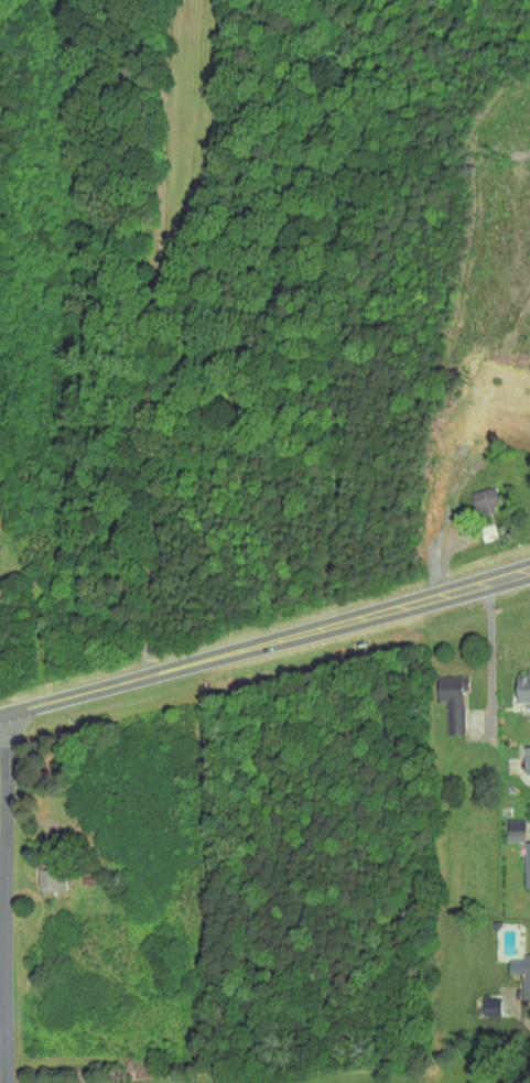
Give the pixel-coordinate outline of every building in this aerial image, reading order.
[(501,507),(496,485),(472,491),(476,513),(501,507)] [(453,522),(451,508),(438,509),(439,524),(453,522)] [(512,676),(513,703),(529,702),(529,668),(524,668),(524,676),(512,676)] [(465,676),(434,676),(434,701),(444,701),(443,734),(461,734),(462,690),(465,690),(465,676)] [(520,774),(529,774),(529,747),(520,747),(520,774)] [(523,819),(504,820),(504,842),(523,842),(523,819)] [(522,844),(522,888),(529,888),(529,844),(522,844)] [(63,873),(36,874),(37,892),(64,891),(63,873)] [(520,954),(520,960),(505,960),(505,974),(519,974),(519,1001),(529,1001),(529,954),(520,954)]
